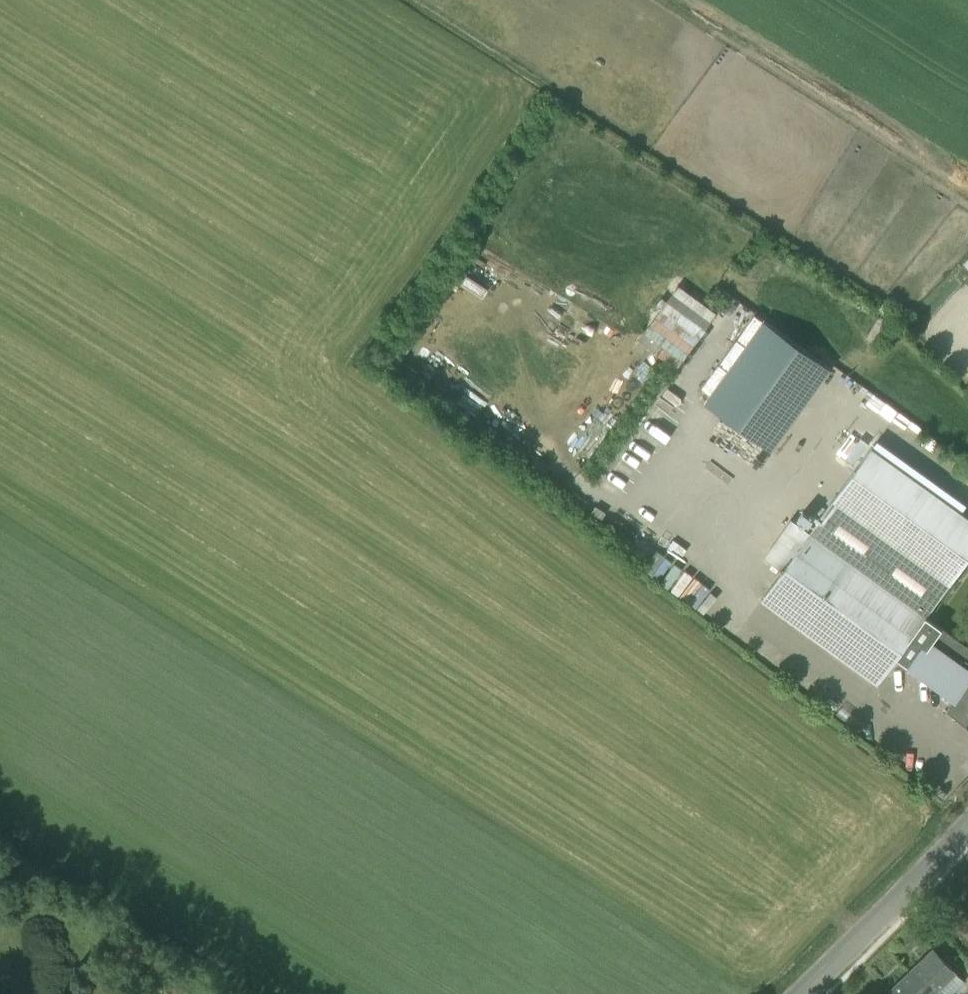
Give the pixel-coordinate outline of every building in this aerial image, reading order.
[(763,321),(704,403),(771,451),(830,369),(763,321)] [(648,322),(636,338),(677,368),(689,351),(648,322)] [(760,600),(877,684),(895,660),(906,668),(907,666),(953,701),(949,706),(958,714),(955,717),(967,728),(967,647),(925,617),(967,557),(967,518),(869,448),(807,535),(760,600)] [(963,981),(955,973),(956,972),(933,948),(886,993),(950,993),(963,981)]
